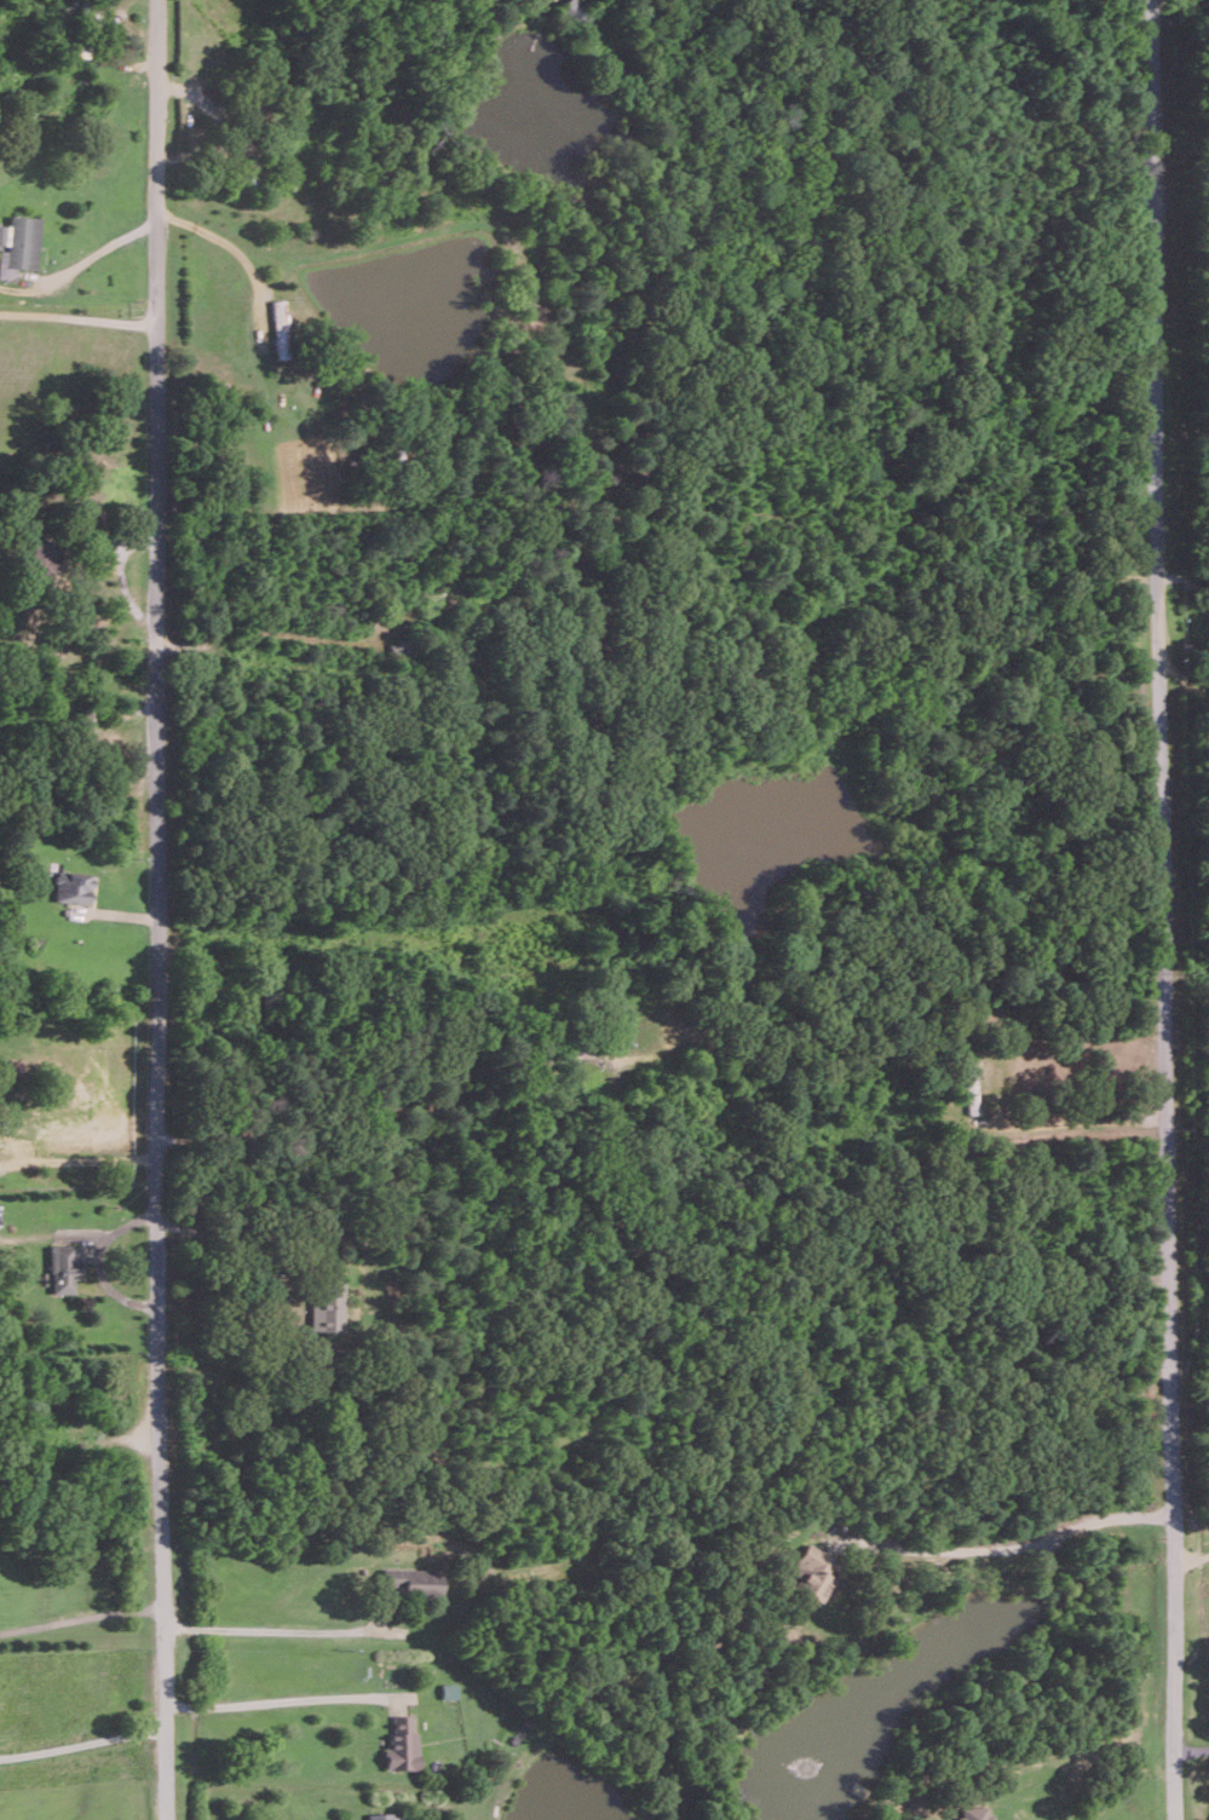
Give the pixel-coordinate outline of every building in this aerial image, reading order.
[(8,215),(7,250),(0,250),(0,278),(15,278),(15,267),(36,268),(38,217),(8,215)] [(89,903),(90,872),(54,871),(54,902),(89,903)] [(77,1293),(76,1259),(73,1259),(73,1245),(49,1245),(50,1294),(77,1293)] [(342,1331),(343,1281),(327,1281),(327,1295),(311,1294),(310,1330),(342,1331)] [(786,1583),(819,1602),(833,1578),(827,1574),(836,1559),(809,1544),(786,1583)] [(440,1594),(441,1569),(382,1568),(382,1593),(440,1594)] [(456,1698),(456,1683),(440,1683),(440,1698),(456,1698)] [(410,1714),(388,1715),(389,1747),(382,1748),(382,1769),(417,1768),(416,1731),(410,1731),(410,1714)] [(990,1807),(962,1808),(962,1816),(953,1816),(954,1819),(991,1819),(990,1807)]
